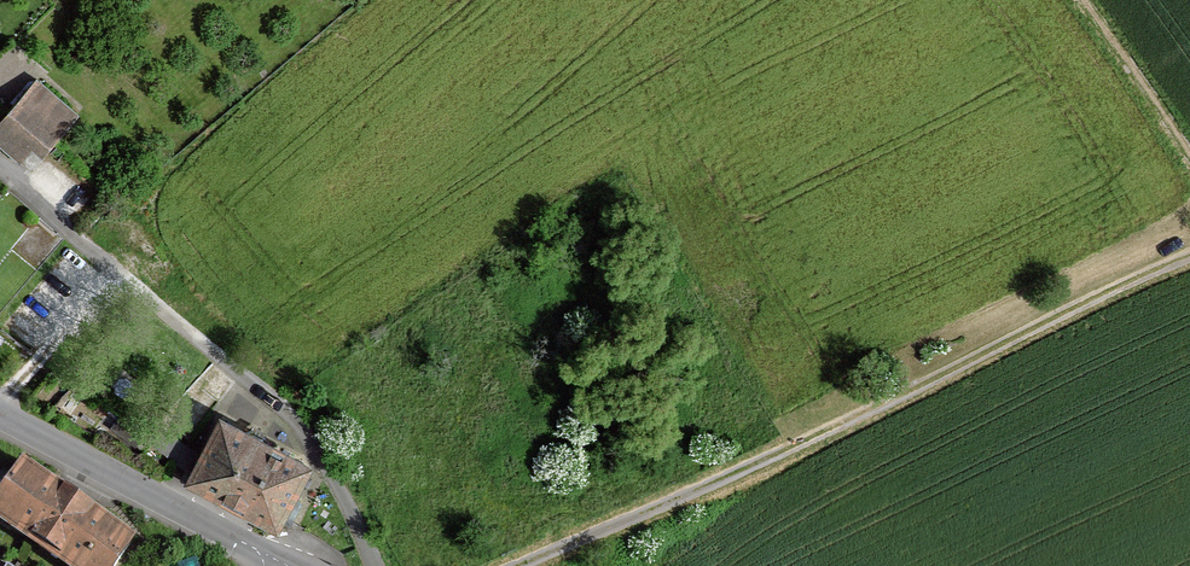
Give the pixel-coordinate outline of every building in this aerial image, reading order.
[(0,126),(0,145),(14,157),(30,138),(44,150),(74,114),(37,83),(0,126)] [(223,420),(189,482),(276,529),(310,467),(223,420)] [(133,537),(25,464),(0,501),(0,516),(73,565),(113,565),(133,537)]
